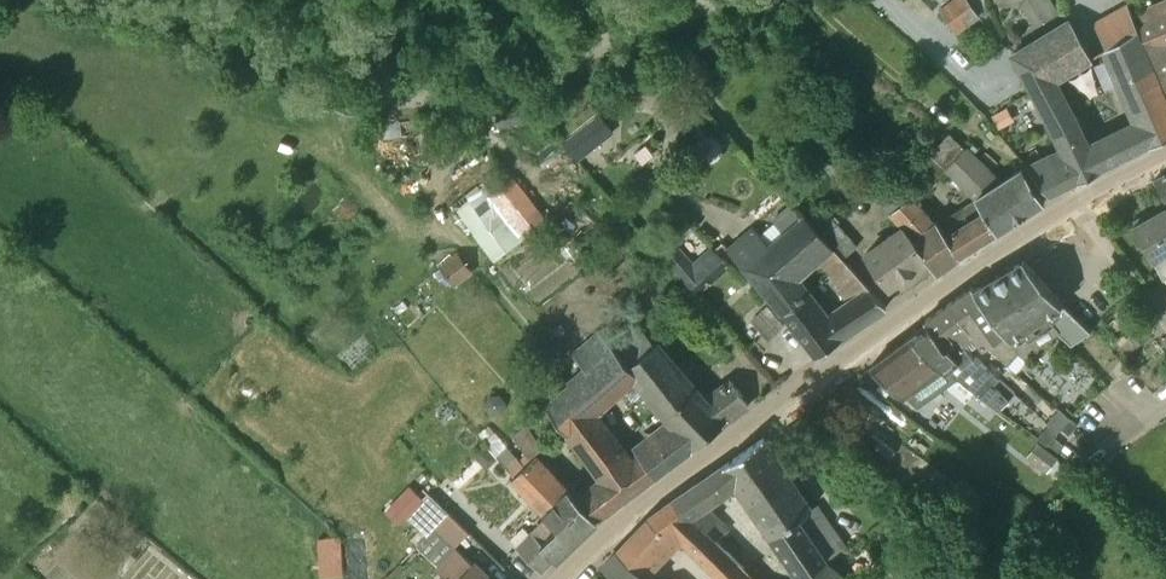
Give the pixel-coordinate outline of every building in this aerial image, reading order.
[(980,15),(968,0),(950,0),(940,8),(958,32),(980,15)] [(1044,21),(1060,12),(1052,0),(1030,0),(1044,21)] [(1136,10),(1141,22),(1135,24),(1137,28),(1165,95),(1165,46),(1165,44),(1165,0),(1159,0),(1136,10)] [(1010,55),(1058,147),(1059,146),(1066,159),(1065,159),(1077,181),(1100,169),(1149,146),(1165,139),(1165,95),(1137,28),(1107,46),(1100,50),(1130,120),(1090,140),(1060,81),(1094,61),(1070,20),(1010,55)] [(701,46),(710,41),(704,32),(696,37),(701,46)] [(501,127),(535,119),(531,101),(497,109),(501,127)] [(1006,107),(993,114),(1001,127),(1013,120),(1006,107)] [(615,131),(602,113),(565,141),(579,159),(615,131)] [(975,198),(998,232),(1045,201),(1022,166),(1001,179),(968,146),(965,149),(949,133),(929,154),(945,169),(974,196),(975,198)] [(1049,195),(1077,181),(1065,159),(1066,159),(1059,146),(1058,147),(1024,164),(1049,195)] [(925,158),(918,167),(934,181),(945,169),(929,154),(925,158)] [(1152,180),(1165,205),(1165,204),(1165,173),(1152,180)] [(498,189),(488,197),(521,238),(548,217),(515,175),(498,189)] [(889,179),(870,194),(889,212),(909,197),(889,179)] [(911,236),(935,220),(912,195),(909,197),(889,212),(900,226),(903,224),(911,236)] [(952,228),(945,232),(961,257),(966,253),(998,232),(975,198),(945,218),(952,228)] [(802,214),(843,259),(858,246),(817,201),(802,214)] [(773,302),(817,354),(885,307),(843,259),(790,202),(773,218),(783,230),(768,243),(754,228),(728,251),(773,302)] [(1133,224),(1154,261),(1155,260),(1164,276),(1165,275),(1165,205),(1133,224)] [(561,221),(570,228),(575,222),(566,215),(561,221)] [(935,220),(911,236),(928,261),(936,272),(936,273),(961,257),(945,232),(936,219),(935,220)] [(928,261),(911,236),(903,224),(900,226),(884,237),(864,251),(891,288),(909,274),(927,261),(928,261)] [(677,247),(664,258),(697,297),(729,268),(712,248),(693,264),(677,247)] [(974,288),(972,286),(1009,336),(1008,337),(1018,353),(1022,356),(1029,349),(1032,345),(1037,350),(1059,334),(1070,345),(1091,331),(1025,260),(1024,260),(1024,259),(985,282),(974,288)] [(988,344),(1008,363),(1017,352),(1008,337),(1009,336),(971,286),(951,301),(980,343),(983,348),(988,344)] [(970,349),(980,343),(951,301),(925,319),(928,322),(946,346),(948,344),(960,359),(959,360),(964,366),(974,356),(976,355),(970,349)] [(767,340),(783,326),(765,306),(750,320),(767,340)] [(992,371),(976,355),(974,356),(964,366),(959,360),(960,359),(948,344),(946,346),(928,322),(909,336),(959,377),(994,406),(999,410),(1009,400),(994,384),(987,377),(992,371)] [(583,365),(570,377),(601,413),(636,384),(664,420),(632,445),(638,451),(640,450),(659,473),(692,448),(723,424),(748,405),(728,378),(706,393),(660,339),(656,343),(640,326),(613,348),(609,342),(598,330),(572,352),(583,365)] [(918,406),(959,377),(909,336),(871,365),(905,396),(918,406)] [(633,455),(601,413),(570,377),(565,381),(567,383),(544,403),(598,478),(579,492),(600,518),(659,473),(640,450),(638,451),(633,455)] [(1078,424),(1070,418),(1061,428),(1069,434),(1078,424)] [(528,456),(544,444),(527,425),(513,436),(528,456)] [(1058,452),(1065,444),(1055,435),(1047,444),(1058,452)] [(791,521),(798,517),(811,508),(763,436),(737,453),(757,483),(761,480),(774,496),(779,492),(789,505),(783,509),(791,521)] [(1047,472),(1049,469),(1057,458),(1058,456),(1038,441),(1027,457),(1047,472)] [(509,445),(498,455),(516,475),(531,461),(526,455),(521,458),(509,445)] [(825,556),(812,537),(798,517),(791,521),(783,509),(789,505),(779,492),(774,496),(761,480),(757,483),(737,453),(722,463),(723,463),(675,497),(718,538),(730,527),(711,505),(735,490),(770,539),(771,538),(797,577),(795,578),(851,578),(825,556)] [(531,461),(516,475),(511,480),(541,511),(543,509),(546,512),(514,542),(529,558),(543,544),(557,558),(598,519),(538,454),(531,461)] [(424,498),(410,484),(398,497),(412,510),(424,498)] [(423,498),(408,514),(422,527),(410,539),(416,545),(428,532),(435,525),(449,511),(448,509),(430,492),(423,498)] [(718,538),(675,497),(648,516),(617,549),(647,578),(682,542),(720,578),(759,578),(747,566),(718,538)] [(449,511),(435,525),(457,546),(470,532),(449,511)] [(139,542),(144,536),(130,525),(125,531),(139,542)] [(457,546),(436,568),(448,578),(491,578),(457,546)] [(647,578),(617,549),(603,564),(619,578),(649,578),(647,578)]
